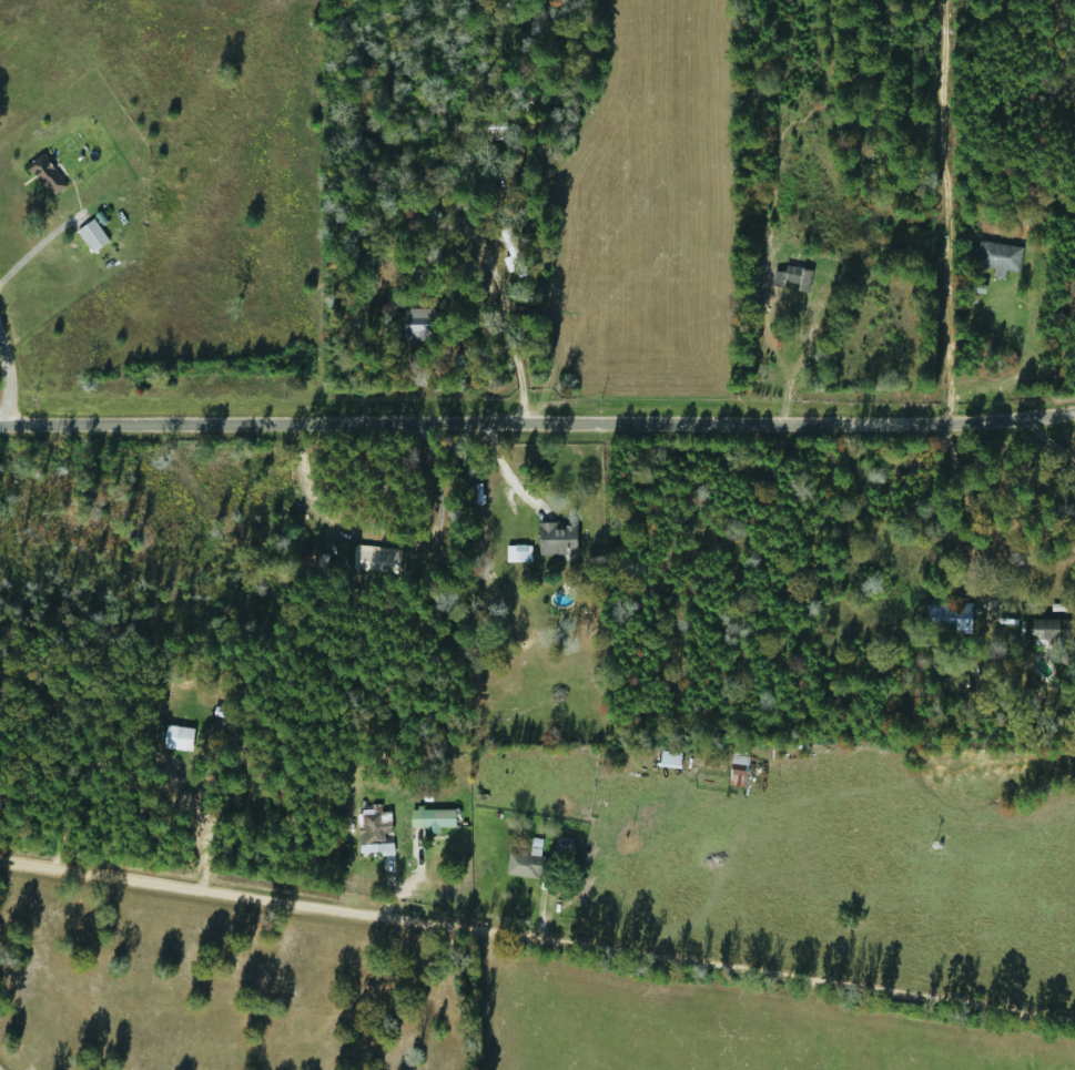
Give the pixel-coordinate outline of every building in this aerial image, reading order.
[(503,122),(453,122),(453,133),(503,133),(503,122)] [(48,198),(64,186),(40,153),(25,165),(48,198)] [(412,209),(422,232),(441,223),(430,201),(412,209)] [(90,253),(106,240),(89,219),(73,231),(90,253)] [(495,232),(519,277),(528,272),(504,227),(495,232)] [(770,283),(805,292),(810,271),(783,265),(781,273),(773,271),(770,283)] [(988,295),(1001,303),(1005,297),(993,289),(988,295)] [(400,340),(433,340),(433,308),(400,308),(400,340)] [(574,555),(574,523),(536,523),(536,555),(574,555)] [(395,575),(398,555),(384,554),(385,548),(357,545),(354,571),(395,575)] [(923,634),(952,634),(952,603),(923,603),(923,634)] [(1029,640),(1069,640),(1069,620),(1029,620),(1029,640)] [(151,722),(149,733),(199,741),(201,732),(170,727),(172,719),(160,717),(159,723),(151,722)] [(679,753),(658,751),(656,767),(677,769),(679,753)] [(745,766),(745,755),(730,755),(730,766),(745,766)] [(250,772),(234,772),(234,789),(249,789),(250,772)] [(738,786),(738,774),(727,774),(727,786),(738,786)] [(438,833),(438,828),(455,828),(454,809),(408,810),(408,828),(423,828),(423,833),(438,833)] [(389,833),(388,812),(358,813),(359,852),(382,852),(381,833),(389,833)] [(506,853),(503,874),(549,880),(552,858),(529,855),(529,856),(506,853)]
